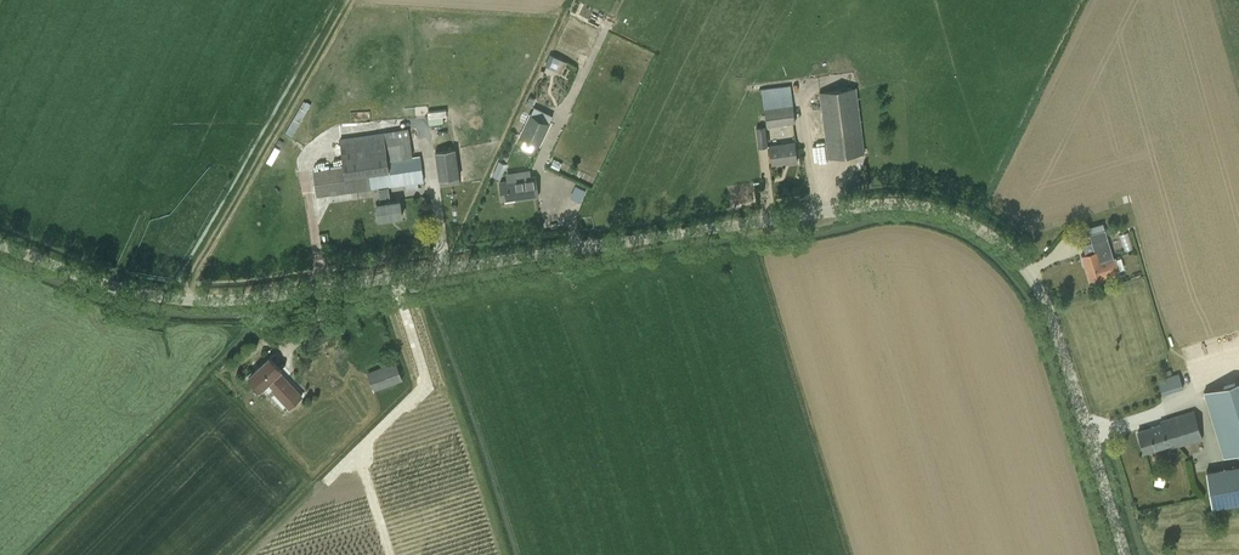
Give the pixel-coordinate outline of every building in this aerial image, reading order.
[(550,67),(562,71),(567,60),(555,55),(550,67)] [(791,85),(761,89),(767,127),(796,123),(791,85)] [(856,87),(820,92),(829,158),(865,153),(856,87)] [(528,99),(526,104),(531,107),(534,101),(535,98),(530,95),(528,99)] [(553,116),(534,107),(531,114),(530,113),(519,136),(540,146),(551,123),(550,123),(553,116)] [(446,109),(428,111),(428,117),(443,116),(447,116),(446,109)] [(351,121),(369,120),(369,110),(351,111),(351,121)] [(443,116),(428,117),(429,124),(444,123),(443,116)] [(768,146),(766,126),(756,127),(758,147),(768,146)] [(340,138),(344,166),(313,171),(317,197),(379,188),(388,186),(424,181),(420,155),(413,156),(409,128),(384,132),(340,138)] [(795,142),(770,145),(772,164),(791,162),(791,163),(798,162),(795,142)] [(435,151),(440,186),(461,183),(456,148),(435,151)] [(324,155),(325,167),(336,166),(335,154),(324,155)] [(501,179),(507,164),(499,161),(493,175),(501,179)] [(525,177),(500,182),(503,200),(521,197),(521,198),(529,197),(539,195),(535,176),(525,177)] [(377,204),(380,219),(402,216),(400,201),(391,202),(388,186),(379,188),(381,203),(377,204)] [(571,197),(580,201),(585,190),(576,186),(571,197)] [(1086,255),(1082,257),(1090,283),(1107,278),(1106,275),(1119,271),(1115,258),(1114,258),(1107,237),(1105,230),(1090,234),(1092,242),(1083,245),(1086,255)] [(302,396),(279,372),(282,370),(270,357),(249,376),(261,389),(272,379),(278,385),(272,390),(289,408),(302,396)] [(395,362),(368,372),(375,390),(402,380),(395,362)] [(1159,379),(1164,394),(1183,388),(1178,373),(1159,379)] [(1203,391),(1205,399),(1220,451),(1221,451),(1223,457),(1238,452),(1238,380),(1231,382),(1203,391)] [(1159,422),(1160,424),(1138,431),(1145,453),(1167,446),(1168,450),(1202,439),(1193,411),(1159,422)] [(1206,472),(1212,508),(1238,503),(1238,466),(1206,472)]
